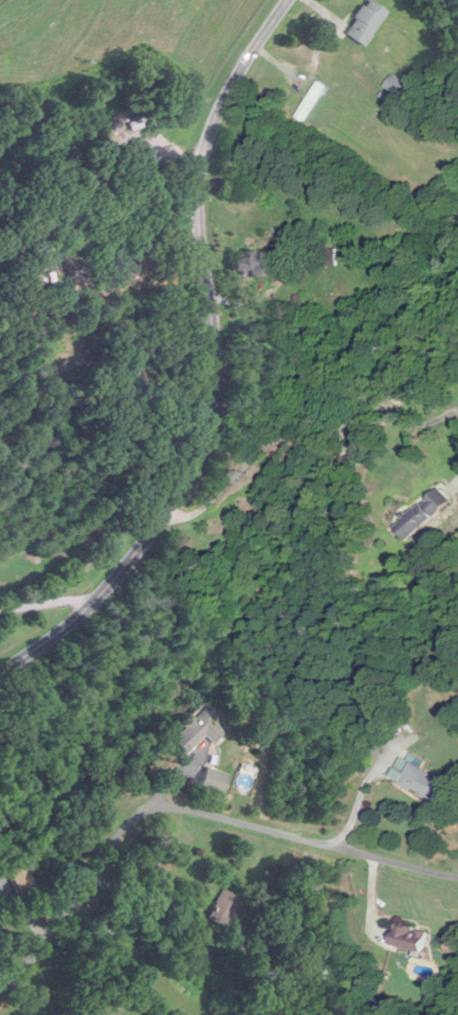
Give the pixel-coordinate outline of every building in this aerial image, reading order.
[(388,12),(372,0),(367,0),(343,31),(362,46),(388,12)] [(326,86),(318,81),(296,117),(304,122),(326,86)] [(130,125),(134,133),(174,114),(171,106),(130,125)] [(50,215),(52,230),(59,229),(57,214),(50,215)] [(246,269),(249,279),(265,274),(258,249),(229,258),(233,273),(246,269)] [(325,266),(337,266),(337,251),(325,251),(325,266)] [(406,541),(450,503),(438,489),(394,526),(406,541)] [(206,735),(215,745),(225,736),(209,717),(211,716),(203,706),(182,725),(186,729),(173,740),(186,754),(206,735)] [(434,804),(447,784),(403,756),(390,777),(434,804)] [(201,791),(223,798),(230,775),(208,768),(201,791)] [(206,918),(223,929),(241,900),(225,889),(206,918)] [(393,946),(424,953),(429,932),(398,925),(393,946)]
